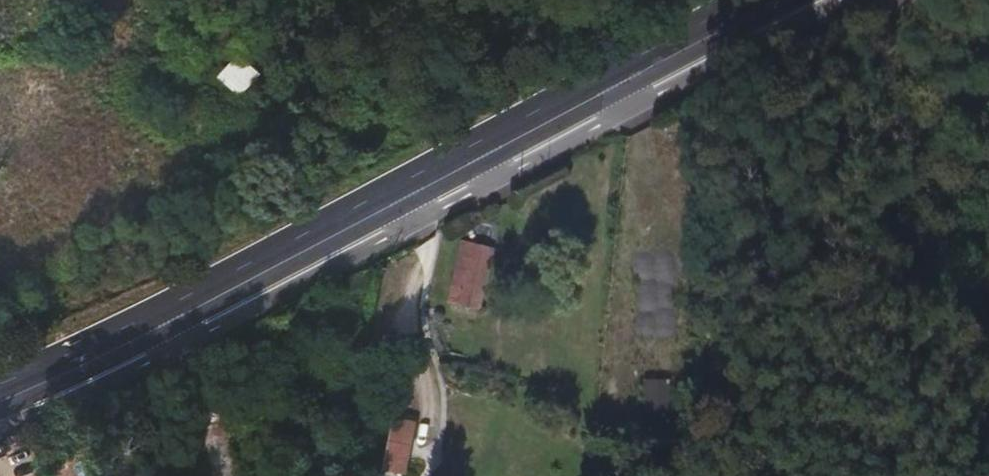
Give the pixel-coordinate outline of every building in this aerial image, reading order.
[(242,98),(263,72),(238,52),(217,78),(242,98)] [(494,246),(462,238),(448,296),(480,304),(494,246)] [(393,417),(382,471),(404,475),(405,475),(416,422),(393,417)]
